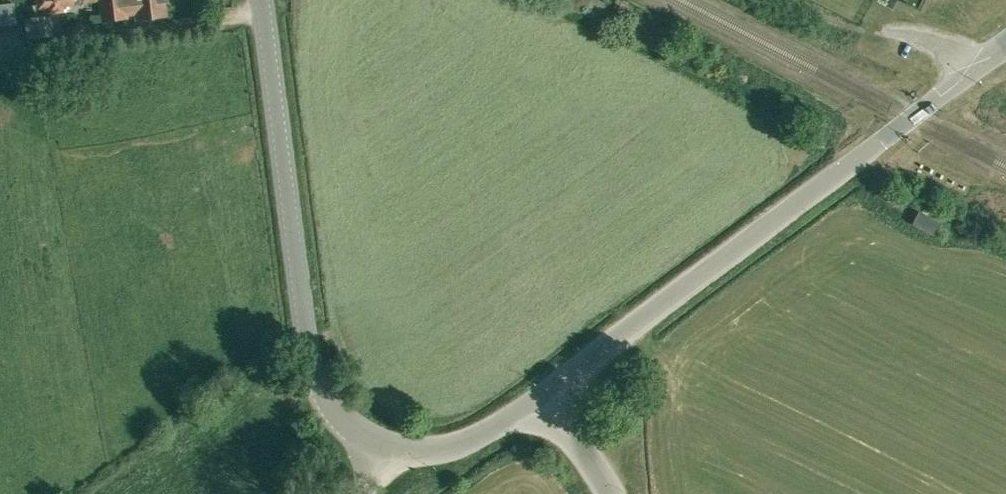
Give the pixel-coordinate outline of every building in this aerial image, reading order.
[(24,19),(26,38),(52,34),(50,16),(48,16),(48,14),(64,12),(64,7),(74,5),(74,0),(35,0),(36,9),(27,10),(28,19),(24,19)] [(103,20),(127,17),(126,15),(136,14),(136,20),(167,16),(165,0),(100,0),(103,20)] [(4,3),(0,3),(0,26),(17,24),(15,2),(4,3)] [(934,236),(940,223),(918,212),(911,224),(934,236)]
